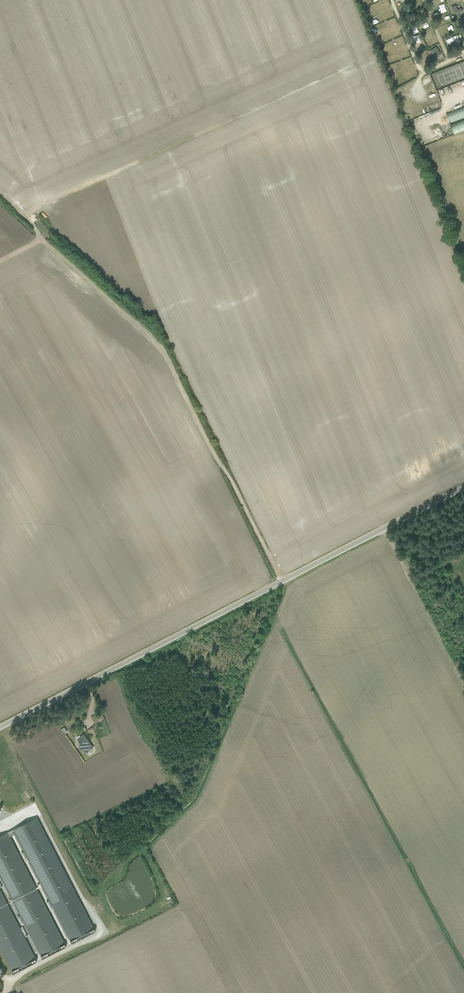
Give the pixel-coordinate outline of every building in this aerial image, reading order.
[(460,7),(456,9),(454,4),(450,6),(454,14),(462,11),(460,7)] [(456,40),(457,44),(460,43),(458,35),(445,38),(446,42),(456,40)] [(429,49),(433,58),(440,55),(436,46),(429,49)] [(449,123),(463,118),(463,106),(446,113),(449,123)] [(450,125),(453,134),(463,131),(463,119),(450,125)] [(105,719),(102,712),(91,717),(94,724),(103,720),(103,719),(104,720),(105,720),(104,719),(105,719)] [(86,753),(93,748),(84,734),(80,736),(79,735),(76,737),(77,738),(77,739),(79,742),(78,748),(86,753)] [(41,956),(66,944),(10,837),(15,834),(70,941),(94,928),(37,817),(0,836),(0,877),(41,956)] [(37,959),(0,887),(0,950),(11,972),(37,959)]
